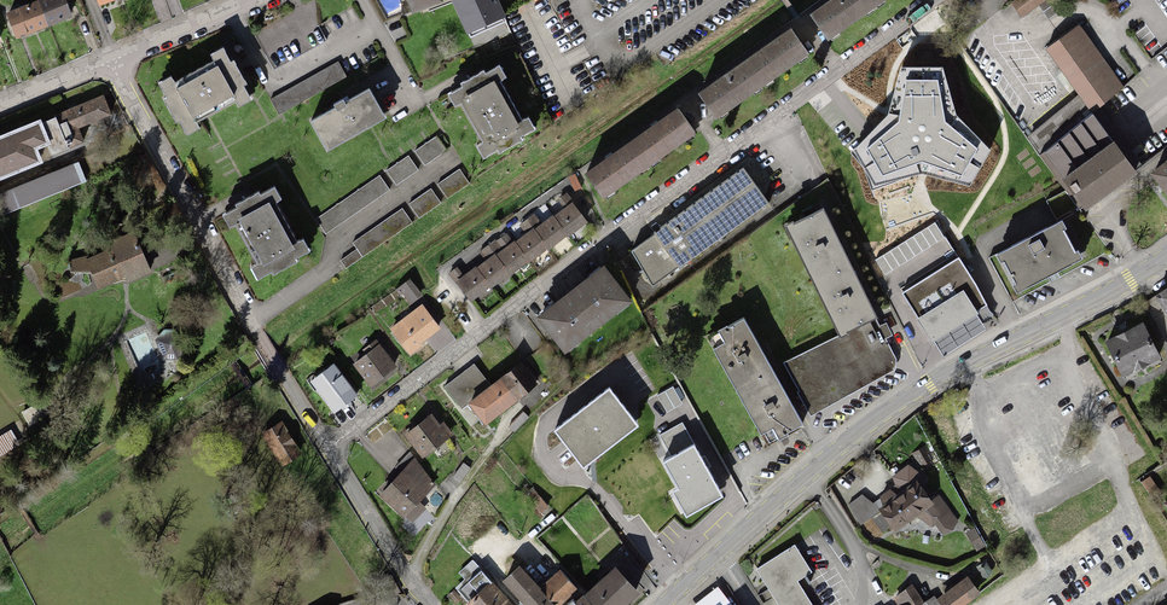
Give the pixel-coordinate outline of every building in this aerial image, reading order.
[(38,1),(49,27),(73,18),(66,0),(41,0),(38,1)] [(412,14),(443,2),(443,0),(407,0),(412,14)] [(467,35),(468,34),(470,38),(506,23),(505,18),(506,18),(499,0),(452,0),(467,35)] [(810,13),(829,40),(888,0),(828,0),(810,13)] [(1011,2),(1022,18),(1038,5),(1046,0),(1014,0),(1011,2)] [(1038,5),(1049,19),(1064,8),(1057,0),(1046,0),(1038,5)] [(38,1),(6,14),(17,40),(49,27),(38,1)] [(1046,50),(1079,95),(1092,112),(1126,87),(1079,25),(1046,50)] [(791,28),(698,93),(716,119),(809,54),(791,28)] [(172,77),(159,84),(165,96),(162,97),(176,124),(180,123),(187,137),(200,130),(197,123),(236,102),(240,109),(252,102),(244,87),(248,85),(235,61),(232,63),(224,48),(212,55),(215,61),(175,83),(172,77)] [(338,61),(271,99),(280,115),(347,77),(338,61)] [(462,87),(449,95),(455,107),(462,103),(485,144),(479,147),(485,158),(498,151),(500,154),(524,141),(522,138),(536,130),(529,117),(522,120),(501,82),(508,79),(501,66),(486,74),(484,71),(460,84),(462,87)] [(943,69),(901,69),(888,116),(853,152),(874,188),(922,176),(971,189),(990,150),(956,117),(943,69)] [(335,108),(311,122),(328,151),(386,118),(370,89),(345,103),(344,100),(334,106),(335,108)] [(1083,208),(1086,212),(1138,173),(1136,171),(1092,112),(1079,95),(1026,137),(1066,191),(1078,207),(1080,210),(1083,208)] [(104,97),(42,121),(51,145),(48,146),(51,155),(84,142),(78,127),(111,114),(104,97)] [(678,108),(584,173),(602,199),(696,134),(678,108)] [(44,163),(39,150),(48,146),(51,145),(42,121),(41,120),(0,136),(0,181),(44,163)] [(435,138),(415,152),(424,165),(444,151),(435,138)] [(98,151),(85,156),(92,175),(105,170),(98,151)] [(407,157),(387,171),(396,184),(417,170),(407,157)] [(1150,174),(1166,196),(1166,159),(1164,161),(1165,162),(1150,174)] [(0,194),(0,216),(87,181),(79,162),(0,194)] [(742,169),(631,250),(653,287),(768,204),(742,169)] [(459,171),(438,185),(448,198),(468,184),(459,171)] [(378,176),(315,220),(325,234),(388,190),(378,176)] [(237,208),(223,216),(230,228),(236,225),(258,264),(250,268),(258,281),(272,273),(274,276),(298,263),(296,260),(310,252),(304,240),(298,243),(276,204),(283,201),(275,187),(261,195),(259,192),(235,205),(237,208)] [(430,191),(410,205),(419,218),(439,204),(430,191)] [(1078,207),(1066,191),(1047,201),(1057,219),(1078,207)] [(558,200),(564,208),(572,202),(573,201),(567,193),(558,200)] [(464,275),(455,282),(471,303),(490,288),(491,289),(509,275),(510,277),(528,262),(529,264),(547,249),(548,251),(567,237),(568,238),(588,222),(572,202),(564,208),(554,216),(553,215),(542,224),(535,229),(534,227),(526,233),(516,241),(515,240),(513,241),(496,254),(496,253),(485,261),(477,267),(476,266),(464,275)] [(877,318),(823,208),(794,223),(793,222),(785,226),(840,337),(876,319),(877,318)] [(400,209),(351,243),(356,249),(361,257),(410,223),(400,209)] [(535,229),(542,224),(535,214),(520,225),(526,233),(534,227),(535,229)] [(1016,293),(1082,259),(1062,221),(996,255),(1016,293)] [(875,260),(885,276),(945,238),(935,222),(875,260)] [(132,232),(109,242),(111,248),(124,274),(127,281),(150,271),(132,232)] [(496,254),(513,241),(507,233),(497,241),(496,239),(479,252),(485,261),(496,253),(496,254)] [(96,287),(124,274),(111,248),(84,260),(90,274),(96,287)] [(361,257),(356,249),(340,260),(346,268),(361,257)] [(992,315),(958,259),(902,293),(933,343),(934,342),(977,316),(981,322),(992,315)] [(67,260),(67,273),(90,274),(84,260),(67,260)] [(603,265),(536,317),(565,354),(632,302),(603,265)] [(455,282),(464,275),(458,267),(449,274),(455,282)] [(410,279),(396,290),(400,296),(403,294),(411,305),(423,296),(410,279)] [(1156,296),(1166,313),(1166,288),(1156,296)] [(1155,296),(1145,303),(1166,344),(1166,316),(1155,296)] [(423,304),(390,329),(410,356),(423,346),(421,345),(442,329),(423,304)] [(977,316),(934,342),(943,356),(986,330),(981,322),(977,316)] [(804,425),(744,317),(708,337),(768,445),(804,425)] [(801,394),(812,414),(895,370),(897,360),(886,339),(893,336),(886,323),(880,327),(876,319),(840,337),(789,364),(803,393),(801,394)] [(1143,322),(1105,341),(1123,377),(1161,359),(1143,322)] [(164,329),(155,340),(164,360),(177,360),(185,347),(175,330),(164,329)] [(366,355),(353,365),(371,388),(398,367),(377,339),(363,350),(366,355)] [(521,362),(499,379),(517,402),(539,385),(521,362)] [(468,404),(492,385),(474,363),(444,387),(462,409),(468,404)] [(334,364),(310,382),(335,414),(358,396),(334,364)] [(492,385),(468,404),(471,408),(486,426),(517,402),(499,379),(492,385)] [(672,388),(659,396),(668,411),(681,404),(672,388)] [(636,427),(609,392),(556,433),(584,468),(636,427)] [(48,396),(21,412),(30,425),(56,410),(48,396)] [(523,411),(508,427),(515,432),(529,417),(523,411)] [(403,435),(422,459),(454,435),(444,422),(441,425),(432,413),(403,435)] [(283,422),(262,434),(283,466),(303,454),(283,422)] [(659,436),(671,458),(694,445),(682,423),(659,436)] [(0,436),(0,457),(19,445),(10,430),(0,436)] [(671,458),(664,462),(678,487),(671,491),(686,518),(723,498),(694,445),(671,458)] [(924,446),(912,453),(921,468),(933,460),(924,446)] [(401,473),(379,495),(404,519),(406,517),(420,502),(436,486),(410,452),(395,468),(401,473)] [(463,463),(453,478),(460,483),(471,468),(463,463)] [(895,485),(880,497),(880,498),(883,506),(878,509),(880,512),(872,518),(883,533),(891,528),(895,532),(917,517),(932,528),(936,525),(943,535),(954,531),(959,520),(939,494),(931,500),(915,477),(919,473),(909,465),(892,477),(895,485)] [(1151,476),(1141,482),(1152,500),(1162,494),(1151,476)] [(541,514),(549,507),(535,491),(527,497),(541,514)] [(883,506),(880,498),(873,503),(862,494),(848,504),(861,525),(872,518),(880,512),(878,509),(883,506)] [(426,509),(420,502),(406,517),(413,524),(426,509)] [(986,546),(974,527),(966,532),(977,551),(986,546)] [(755,569),(778,604),(813,604),(798,581),(812,572),(795,545),(755,569)] [(467,604),(513,604),(472,560),(459,573),(465,580),(455,589),(468,603),(466,604),(467,604)] [(985,561),(976,567),(983,578),(985,578),(987,578),(989,577),(991,576),(992,573),(992,571),(985,561)] [(502,582),(523,604),(554,604),(519,567),(502,582)] [(585,595),(594,604),(628,604),(640,594),(615,567),(585,595)] [(540,587),(556,604),(561,604),(578,590),(560,570),(540,587)] [(943,604),(966,604),(981,594),(968,576),(938,598),(943,604)] [(923,602),(912,585),(893,598),(897,604),(918,604),(923,602)] [(694,604),(732,604),(718,586),(694,604)] [(918,604),(941,604),(934,595),(923,602),(918,604)] [(582,596),(576,603),(573,600),(568,604),(591,604),(582,596)]
